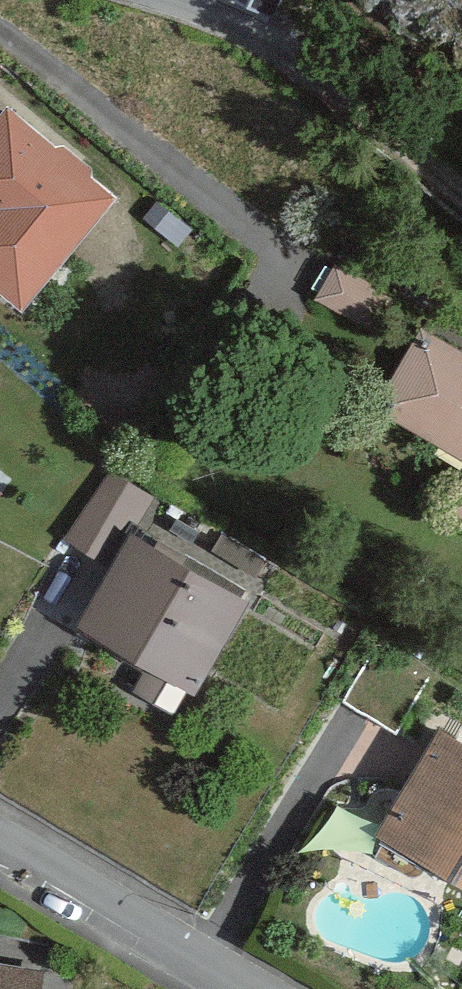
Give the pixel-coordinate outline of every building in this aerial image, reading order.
[(7,331),(127,185),(18,97),(0,119),(0,326),(7,331)] [(336,260),(320,293),(363,315),(380,282),(336,260)] [(454,337),(393,435),(461,478),(461,342),(454,337)] [(258,605),(146,520),(61,632),(173,717),(258,605)] [(461,709),(382,827),(461,881),(461,709)]
